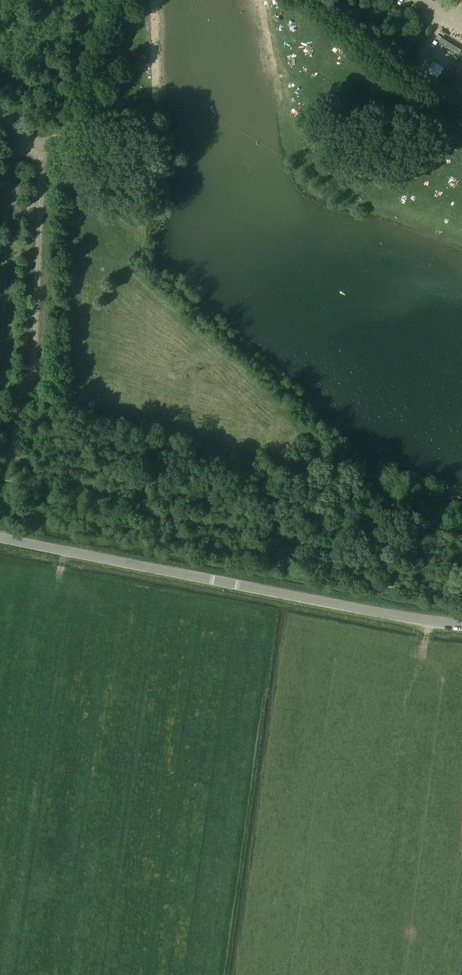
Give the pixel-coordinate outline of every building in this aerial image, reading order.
[(440,75),(447,62),(441,59),(434,72),(440,75)]
